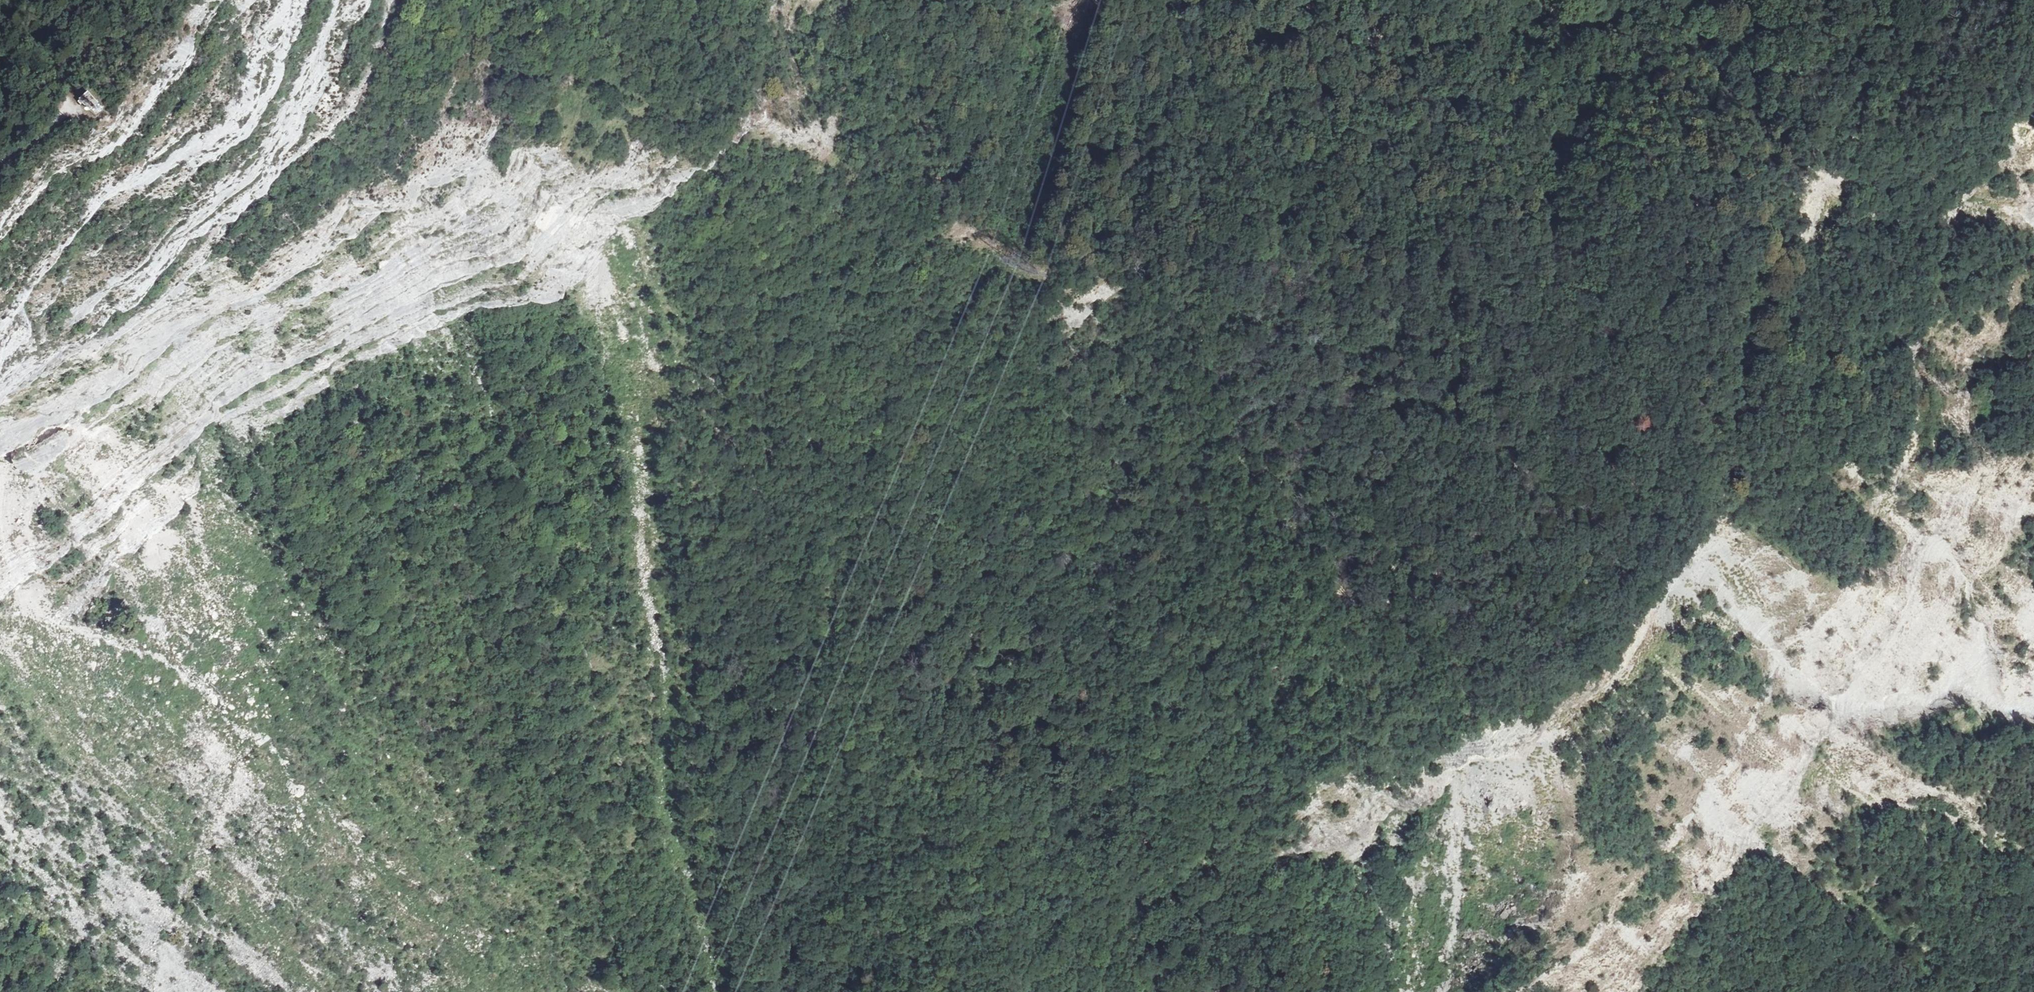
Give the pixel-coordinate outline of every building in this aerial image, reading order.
[(88,89),(76,97),(86,111),(97,103),(88,89)]
